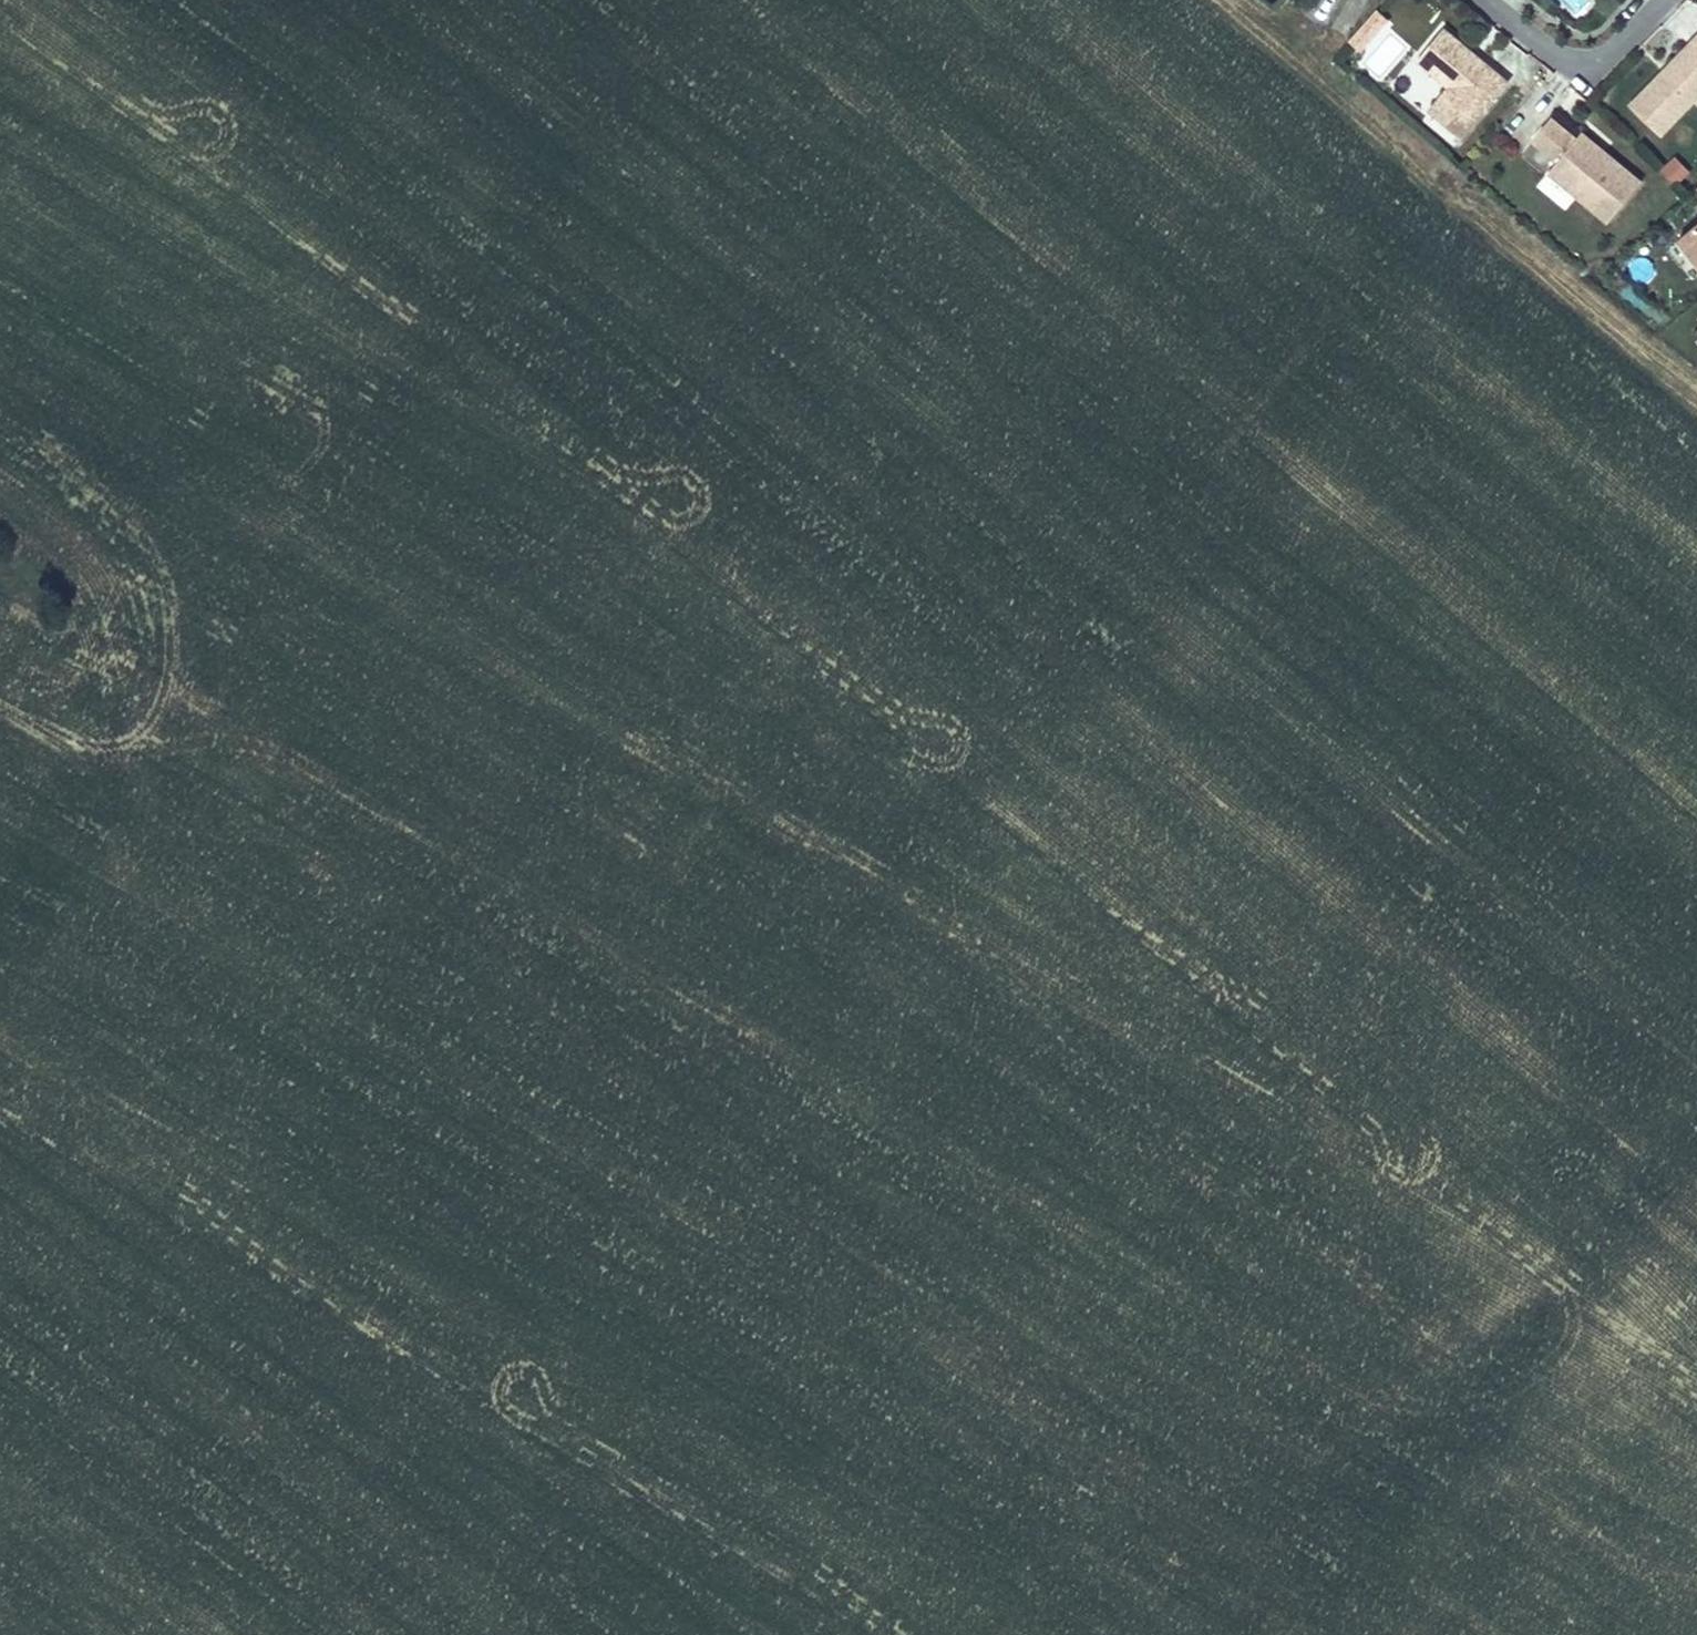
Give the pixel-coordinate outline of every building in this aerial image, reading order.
[(1475,66),(1465,58),(1469,53),(1443,30),(1416,62),(1449,89),(1428,114),(1460,140),(1507,84),(1479,61),(1475,66)] [(1629,108),(1661,139),(1696,100),(1696,37),(1629,108)] [(1479,61),(1469,53),(1465,58),(1475,66),(1479,61)] [(1602,160),(1592,152),(1597,148),(1581,135),(1576,141),(1550,120),(1532,142),(1557,164),(1548,174),(1608,224),(1641,184),(1606,155),(1602,160)] [(1606,155),(1597,148),(1592,152),(1602,160),(1606,155)] [(1691,170),(1677,156),(1665,168),(1678,182),(1691,170)] [(1680,240),(1696,260),(1696,226),(1680,240)]
